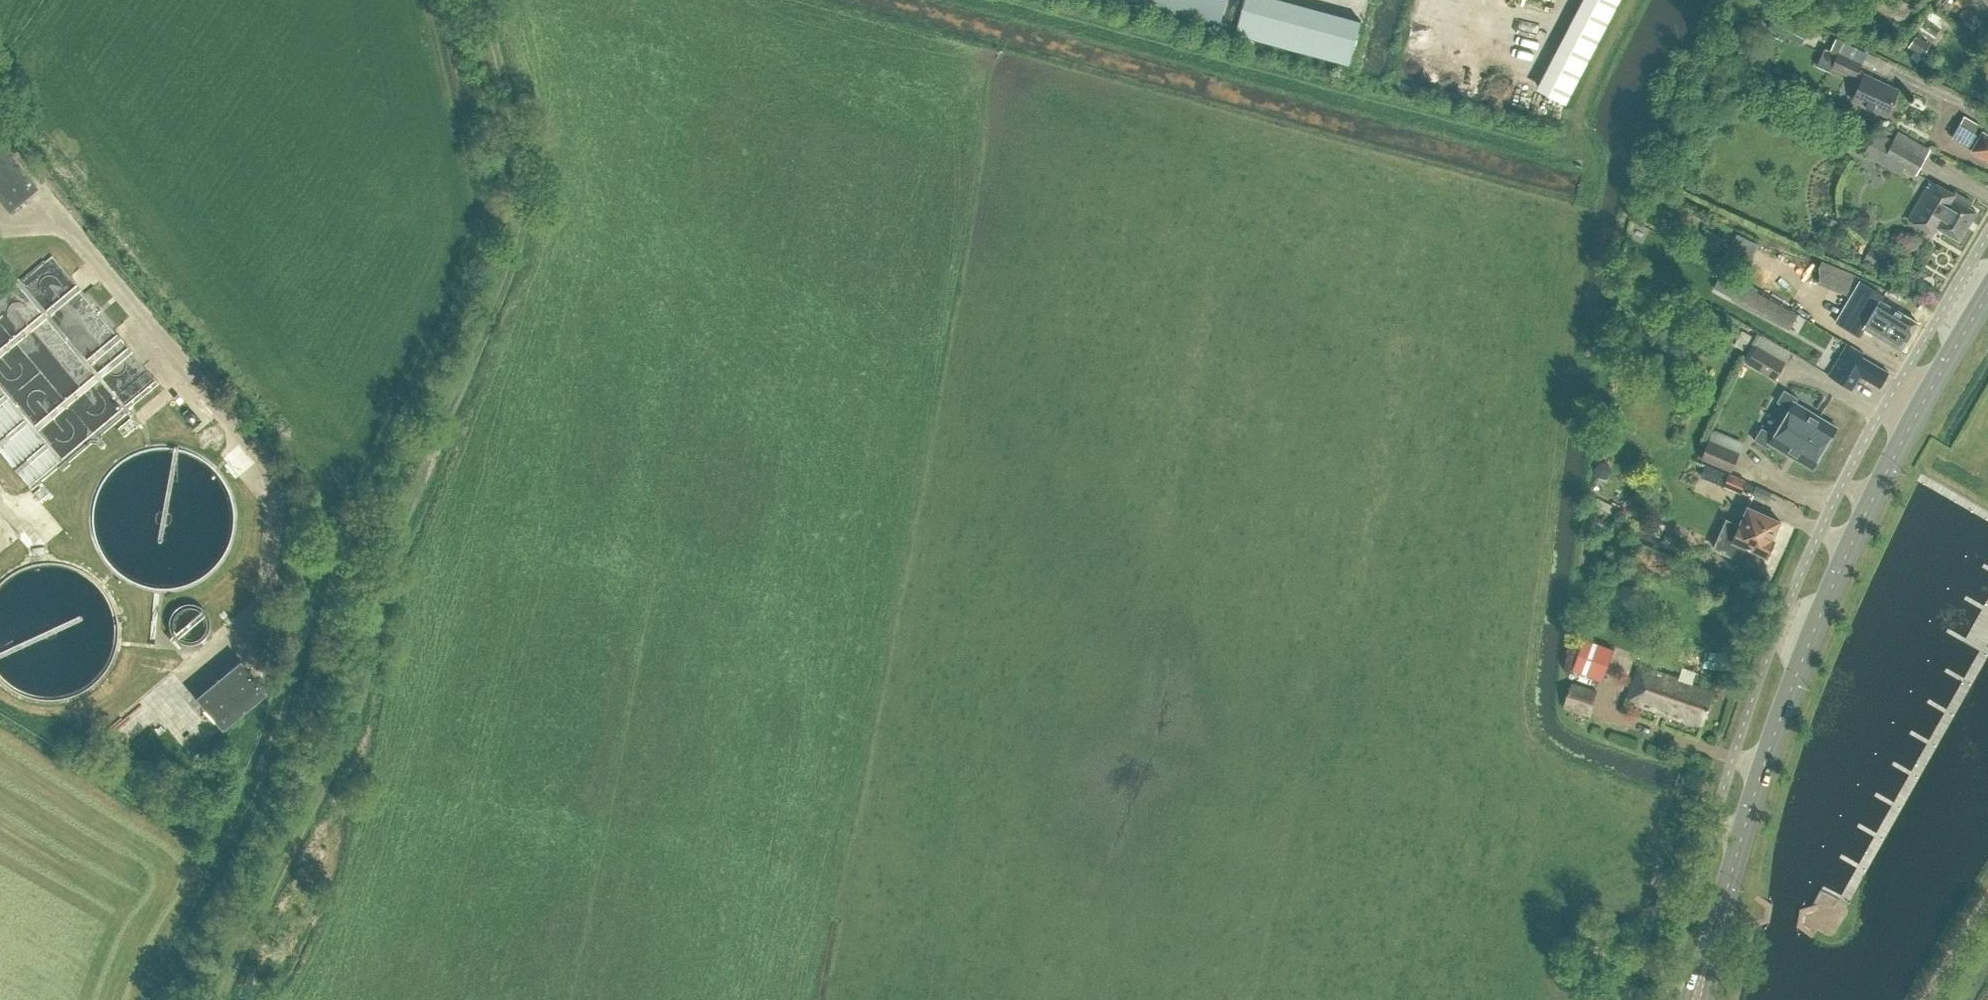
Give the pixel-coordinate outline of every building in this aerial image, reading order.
[(1133,5),(1218,29),(1225,0),(1134,0),(1133,5)] [(1920,27),(1934,36),(1940,26),(1939,25),(1927,18),(1920,27)] [(1812,26),(1808,35),(1812,37),(1813,34),(1822,38),(1826,31),(1817,26),(1816,28),(1812,26)] [(1930,44),(1916,34),(1915,35),(1908,45),(1907,47),(1922,56),(1930,44)] [(1817,65),(1830,70),(1831,67),(1832,67),(1856,78),(1859,71),(1862,63),(1867,51),(1866,51),(1836,37),(1836,38),(1831,49),(1830,49),(1825,47),(1817,65)] [(1507,51),(1514,59),(1526,48),(1520,40),(1507,51)] [(1900,89),(1865,74),(1862,81),(1853,101),(1889,116),(1900,89)] [(1986,131),(1984,135),(1961,122),(1954,136),(1975,148),(1974,150),(1987,158),(1987,132),(1986,131)] [(1916,174),(1925,158),(1930,149),(1897,130),(1892,140),(1876,131),(1863,153),(1900,174),(1904,167),(1916,174)] [(11,211),(38,187),(0,142),(0,202),(9,213),(11,211)] [(1929,181),(1906,218),(1910,221),(1932,234),(1936,227),(1938,228),(1959,240),(1976,211),(1968,207),(1971,202),(1954,192),(1953,194),(1932,182),(1929,181)] [(1744,269),(1751,255),(1730,246),(1721,242),(1724,237),(1705,228),(1695,249),(1714,258),(1718,248),(1726,251),(1723,259),(1744,269)] [(1881,276),(1890,259),(1870,248),(1861,264),(1881,276)] [(31,489),(38,483),(41,487),(33,493),(39,500),(49,491),(41,481),(58,466),(62,470),(70,463),(68,461),(91,442),(95,443),(100,448),(105,444),(101,438),(102,433),(127,413),(130,417),(117,428),(124,436),(140,423),(129,410),(127,408),(158,382),(52,255),(0,295),(0,452),(31,489)] [(1721,273),(1713,287),(1731,297),(1739,283),(1721,273)] [(1880,300),(1880,299),(1883,294),(1861,281),(1841,314),(1863,327),(1870,317),(1869,316),(1880,300)] [(1744,285),(1736,300),(1784,326),(1793,311),(1744,285)] [(1863,327),(1841,314),(1836,322),(1859,336),(1864,327),(1901,350),(1906,341),(1908,342),(1913,334),(1911,333),(1918,322),(1880,299),(1880,300),(1869,316),(1870,317),(1863,327)] [(1847,343),(1828,373),(1852,388),(1860,376),(1878,387),(1886,375),(1888,372),(1862,356),(1864,353),(1847,343)] [(1756,345),(1746,363),(1747,364),(1774,379),(1784,362),(1756,345)] [(1789,409),(1782,422),(1823,447),(1828,439),(1831,439),(1834,433),(1834,430),(1836,426),(1795,401),(1798,397),(1784,389),(1777,401),(1789,409)] [(1819,454),(1821,450),(1823,447),(1782,422),(1774,434),(1762,427),(1754,439),(1768,448),(1771,443),(1811,467),(1813,463),(1817,462),(1820,457),(1819,454)] [(1710,441),(1702,459),(1730,471),(1738,453),(1710,441)] [(1600,461),(1594,468),(1597,475),(1606,477),(1611,470),(1608,462),(1600,461)] [(1740,493),(1746,480),(1729,473),(1723,486),(1740,493)] [(15,498),(9,482),(0,485),(0,495),(3,503),(15,498)] [(1767,499),(1770,492),(1759,486),(1756,493),(1767,499)] [(1740,559),(1746,546),(1767,556),(1774,540),(1772,539),(1781,520),(1748,506),(1739,526),(1727,520),(1715,547),(1740,559)] [(1644,530),(1659,537),(1664,524),(1650,518),(1644,530)] [(188,639),(195,638),(199,635),(204,629),(205,623),(205,619),(201,612),(194,607),(191,606),(187,606),(183,607),(179,610),(173,615),(172,623),(174,631),(180,636),(188,639)] [(1602,620),(1592,633),(1602,642),(1613,629),(1602,620)] [(1577,641),(1587,644),(1589,635),(1579,633),(1577,641)] [(1579,650),(1577,659),(1582,660),(1585,652),(1579,650)] [(221,729),(266,691),(239,660),(195,697),(221,729)] [(1655,710),(1656,708),(1656,706),(1667,710),(1667,711),(1666,714),(1677,718),(1678,715),(1702,723),(1703,721),(1713,691),(1691,684),(1695,670),(1682,666),(1678,677),(1639,665),(1627,697),(1641,702),(1639,705),(1655,710)] [(1577,668),(1573,682),(1596,689),(1600,675),(1577,668)] [(1573,682),(1571,682),(1564,707),(1591,715),(1598,689),(1596,689),(1573,682)]
